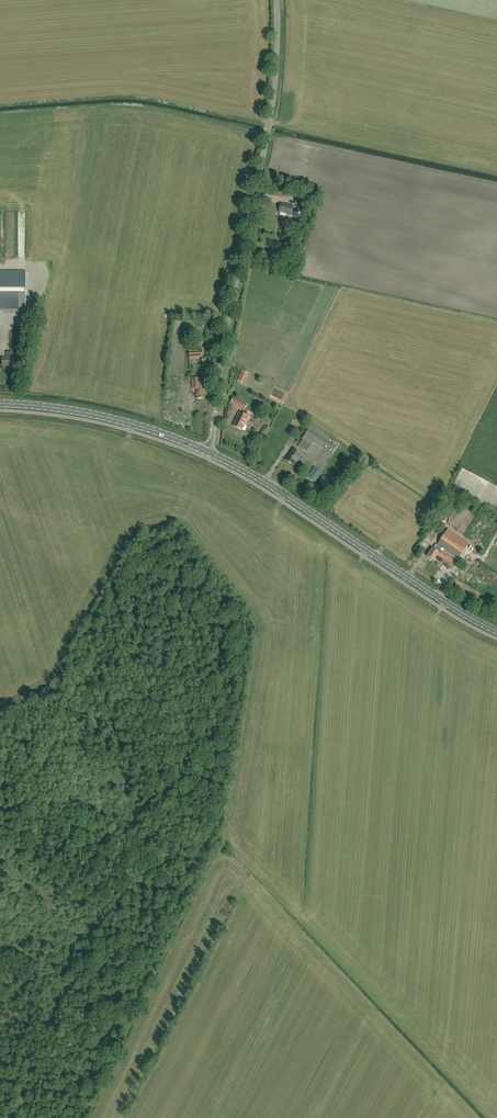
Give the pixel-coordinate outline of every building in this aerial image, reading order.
[(297,212),(298,208),(293,207),(293,206),(290,205),(289,206),(281,204),(279,213),(291,215),(292,211),(297,212)] [(25,311),(25,272),(0,272),(0,311),(25,311)] [(20,360),(20,354),(12,354),(12,352),(6,352),(6,358),(2,358),(2,367),(15,367),(15,360),(20,360)] [(246,373),(242,371),(238,380),(242,382),(246,373)] [(200,378),(197,379),(192,379),(193,389),(196,389),(197,399),(204,399),(204,393),(203,382),(200,383),(200,378)] [(236,406),(244,410),(247,404),(239,400),(234,398),(231,404),(236,406)] [(244,416),(239,414),(236,419),(237,419),(233,426),(241,430),(244,425),(246,426),(249,421),(247,420),(248,418),(247,418),(249,414),(246,412),(244,416)] [(302,440),(311,446),(313,443),(323,449),(331,438),(311,425),(302,440)] [(293,450),(286,461),(294,466),(296,462),(297,462),(302,455),(293,450)] [(316,483),(327,466),(325,465),(326,464),(321,460),(319,461),(307,477),(316,483)] [(320,484),(328,486),(330,479),(323,476),(320,484)] [(453,522),(462,508),(451,500),(441,514),(453,522)] [(473,538),(476,539),(486,522),(480,518),(467,538),(472,541),(473,538)] [(458,559),(469,544),(453,532),(448,529),(437,545),(436,544),(433,549),(432,549),(427,557),(434,562),(435,560),(441,564),(445,558),(447,555),(441,550),(442,548),(458,559)]
